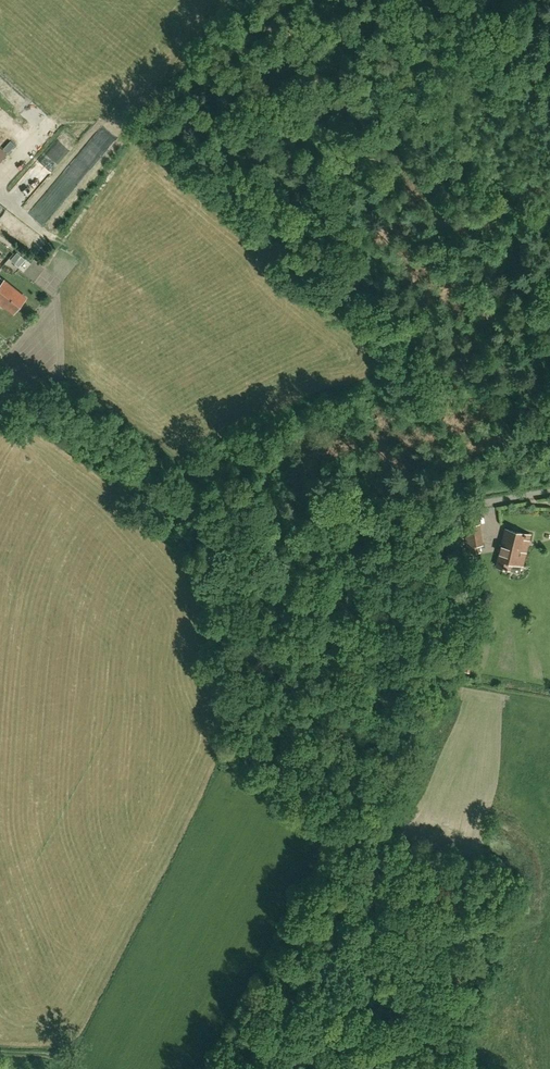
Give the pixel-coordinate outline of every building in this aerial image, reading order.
[(66,129),(50,145),(62,157),(78,141),(66,129)] [(6,152),(12,144),(7,140),(1,149),(6,152)] [(8,260),(18,265),(22,257),(13,252),(8,260)] [(14,312),(26,298),(5,281),(0,286),(0,303),(0,304),(1,302),(14,312)] [(480,551),(479,545),(482,544),(479,525),(466,527),(470,553),(480,551)] [(510,569),(512,563),(523,565),(530,535),(506,529),(497,566),(510,569)]
